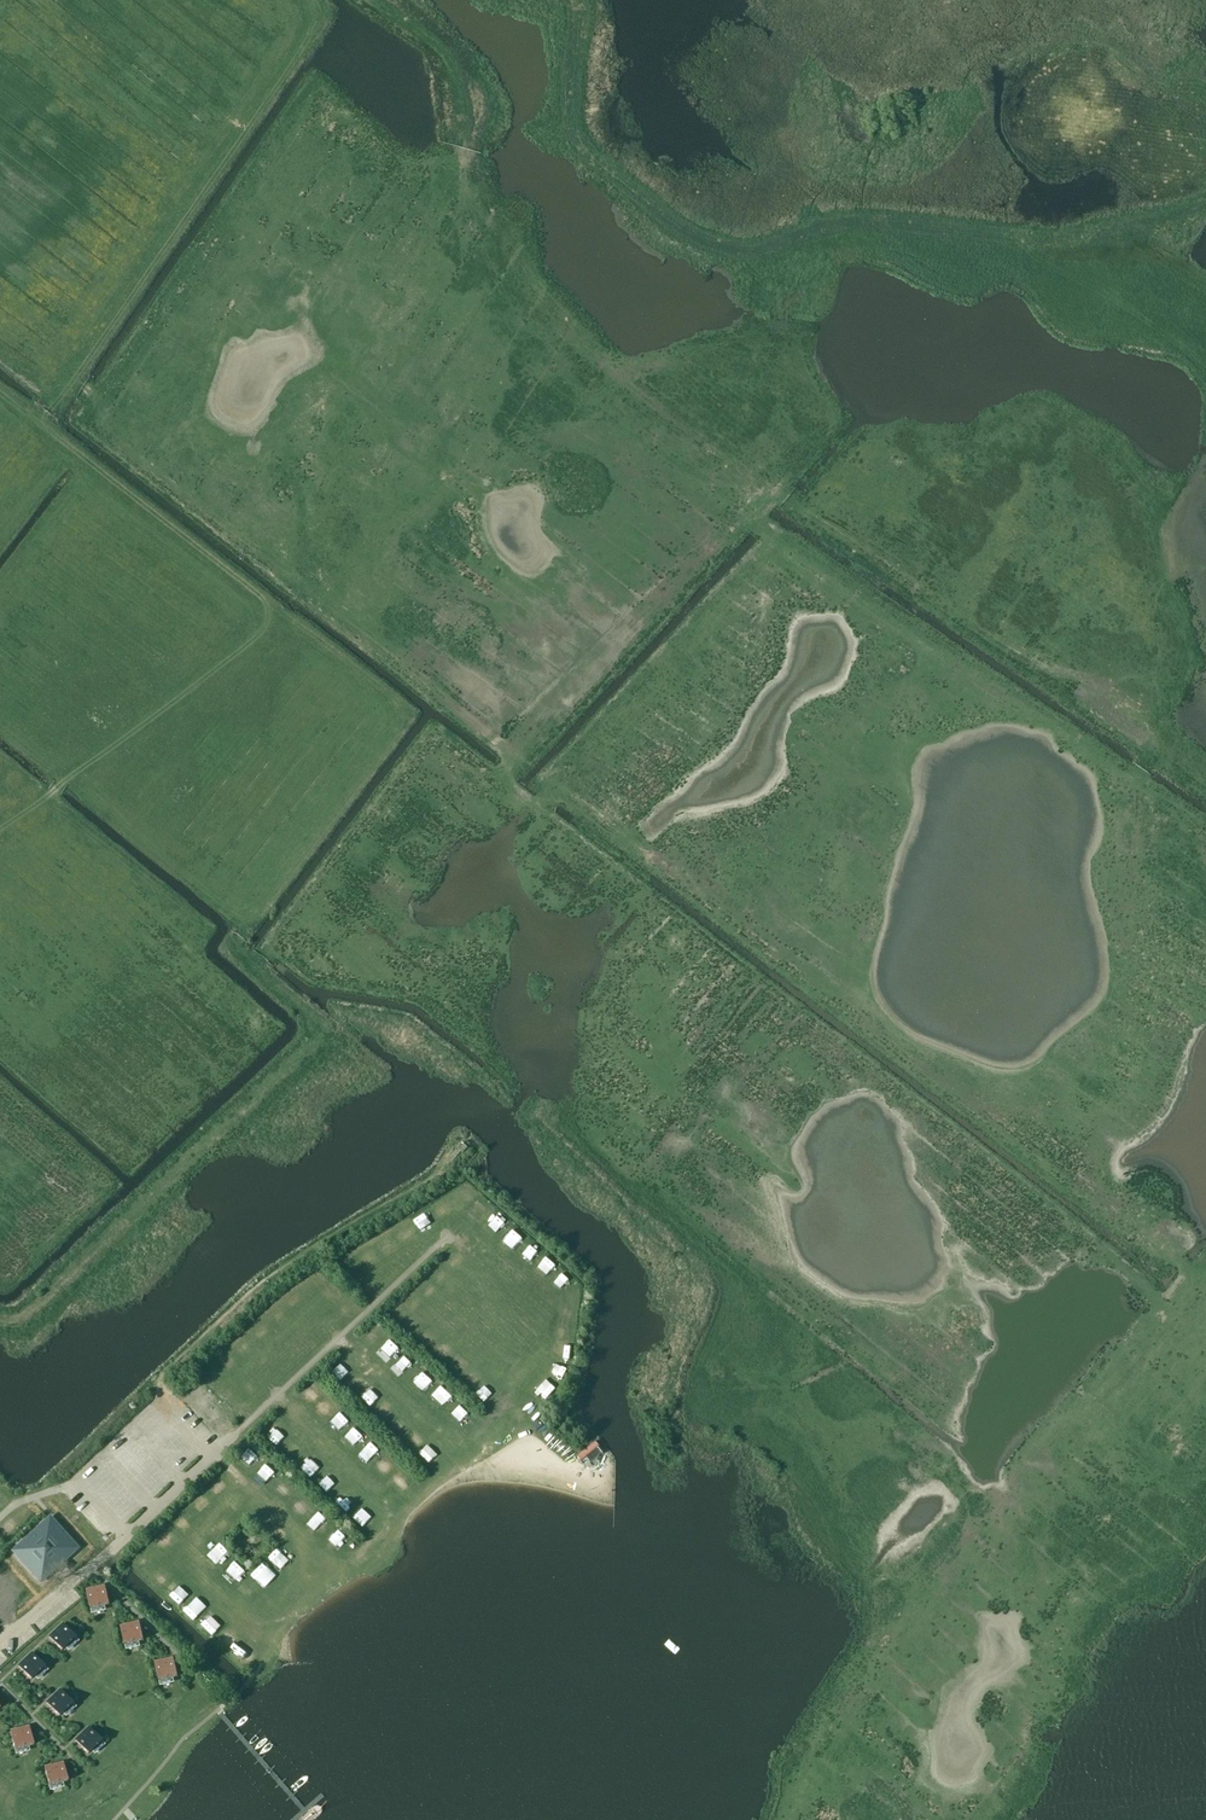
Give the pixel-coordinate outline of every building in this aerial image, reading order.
[(383,1341),(374,1349),(380,1355),(388,1347),(383,1341)] [(463,1353),(453,1363),(461,1370),(471,1361),(463,1353)] [(483,1374),(475,1383),(483,1392),(492,1384),(483,1374)] [(230,1418),(196,1382),(179,1399),(213,1434),(230,1418)] [(334,1416),(346,1425),(351,1418),(339,1409),(334,1416)] [(535,1429),(548,1438),(556,1427),(542,1418),(535,1429)] [(297,1438),(286,1447),(290,1453),(301,1444),(297,1438)] [(304,1464),(312,1473),(320,1466),(311,1457),(304,1464)] [(395,1480),(402,1490),(411,1483),(404,1474),(395,1480)] [(131,1500),(120,1509),(129,1520),(140,1511),(131,1500)] [(166,1527),(155,1536),(163,1545),(174,1536),(166,1527)] [(16,1561),(11,1565),(31,1587),(35,1582),(42,1583),(63,1563),(63,1556),(68,1552),(48,1531),(43,1536),(38,1535),(35,1532),(13,1553),(16,1556),(16,1561)] [(157,1540),(149,1545),(153,1551),(161,1546),(157,1540)] [(280,1574),(292,1565),(287,1558),(275,1567),(280,1574)] [(63,1590),(71,1600),(79,1594),(71,1583),(63,1590)] [(86,1589),(91,1608),(109,1604),(105,1585),(86,1589)] [(168,1598),(180,1605),(184,1598),(172,1591),(168,1598)] [(190,1605),(186,1611),(197,1619),(201,1613),(190,1605)] [(120,1625),(125,1644),(143,1640),(139,1621),(120,1625)] [(48,1636),(61,1650),(75,1637),(62,1622),(48,1636)] [(17,1665),(30,1679),(44,1666),(31,1652),(17,1665)] [(155,1661),(159,1681),(178,1676),(173,1657),(155,1661)] [(45,1701),(58,1716),(72,1703),(59,1688),(45,1701)] [(9,1730),(14,1749),(33,1744),(28,1725),(9,1730)] [(74,1737),(87,1753),(102,1741),(88,1725),(74,1737)] [(63,1761),(44,1766),(48,1785),(67,1780),(63,1761)]
